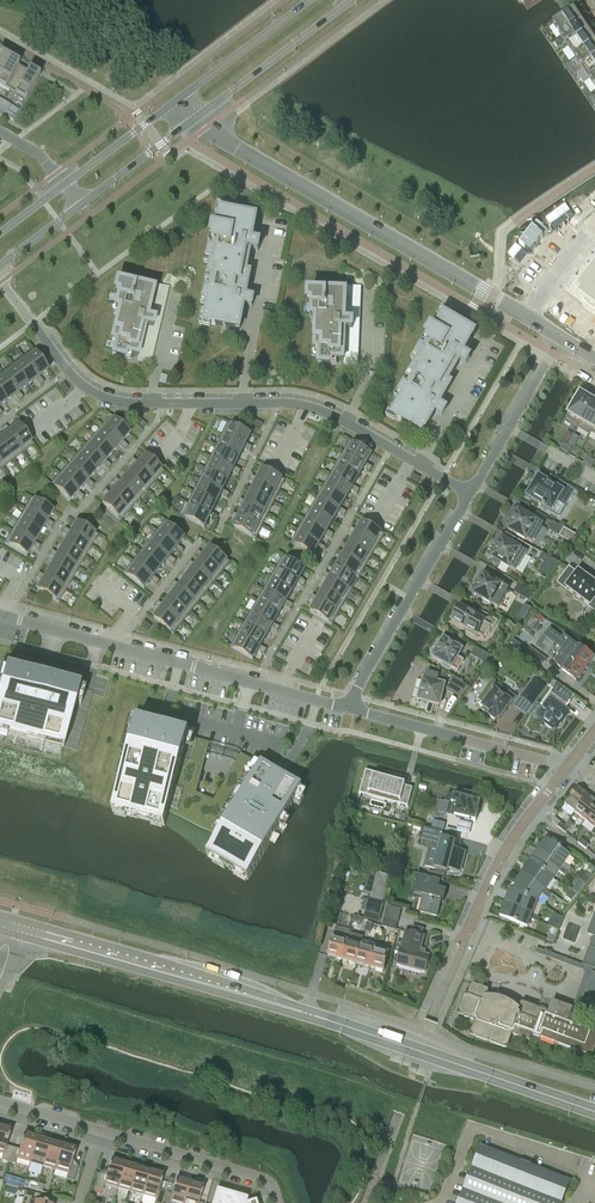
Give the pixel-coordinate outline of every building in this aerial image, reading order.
[(527,8),(539,0),(521,0),(527,8)] [(553,25),(560,36),(581,22),(574,11),(553,25)] [(581,22),(560,36),(567,47),(588,33),(581,22)] [(567,47),(575,58),(594,44),(594,43),(588,33),(567,47)] [(575,58),(582,68),(594,60),(594,44),(575,58)] [(10,91),(23,69),(8,60),(0,74),(0,86),(10,91)] [(582,68),(589,79),(594,75),(594,60),(582,68)] [(25,100),(38,78),(23,69),(10,91),(25,100)] [(16,117),(7,111),(4,116),(13,121),(16,117)] [(257,219),(230,213),(221,212),(218,229),(214,228),(212,238),(216,239),(214,249),(210,248),(210,249),(208,259),(212,259),(209,277),(213,277),(210,291),(206,290),(206,291),(205,299),(209,300),(204,322),(239,329),(244,308),(241,307),(242,304),(252,306),(253,299),(243,297),(244,295),(246,295),(250,274),(246,273),(250,253),(248,252),(248,249),(258,251),(259,244),(250,242),(250,240),(252,240),(257,219)] [(570,294),(583,304),(582,305),(594,315),(594,260),(592,258),(583,269),(587,272),(570,294)] [(141,330),(142,326),(152,329),(154,321),(144,319),(144,317),(147,317),(153,291),(132,286),(132,288),(115,284),(113,295),(117,296),(114,309),(118,310),(111,340),(115,341),(112,356),(124,359),(126,354),(137,357),(144,330),(141,330)] [(346,292),(333,292),(325,292),(325,294),(308,294),(308,304),(312,305),(312,318),(316,318),(315,350),(320,350),(319,364),(332,365),(333,360),(345,360),(345,333),(343,333),(343,329),(353,330),(353,322),(343,322),(343,320),(346,320),(346,292)] [(391,415),(406,424),(423,433),(434,414),(431,413),(433,410),(442,415),(445,409),(437,404),(438,402),(440,403),(451,384),(447,382),(458,364),(455,363),(457,360),(466,365),(469,359),(461,354),(462,352),(464,353),(475,334),(444,316),(435,331),(431,329),(426,337),(430,340),(425,349),(421,347),(420,348),(421,348),(416,356),(420,358),(411,373),(414,375),(408,387),(404,385),(403,386),(404,386),(399,393),(403,395),(391,415)] [(37,378),(39,376),(48,370),(32,350),(22,358),(37,378)] [(27,386),(35,380),(37,378),(22,358),(12,365),(27,386)] [(19,392),(27,386),(12,365),(1,373),(16,394),(19,392)] [(16,394),(1,373),(0,374),(0,393),(6,401),(14,395),(16,394)] [(161,375),(160,376),(159,384),(165,385),(167,376),(161,375)] [(63,383),(59,387),(62,391),(64,394),(67,391),(68,390),(63,383)] [(577,428),(593,400),(581,393),(566,418),(578,425),(577,428)] [(593,400),(577,428),(589,435),(594,425),(594,401),(593,400)] [(121,443),(123,441),(129,433),(110,417),(102,426),(121,443)] [(143,429),(146,425),(140,420),(136,424),(142,430),(143,429)] [(260,429),(263,424),(255,420),(252,425),(260,429)] [(245,446),(246,444),(251,434),(228,423),(222,435),(245,446)] [(10,431),(8,433),(23,453),(34,445),(18,425),(10,431)] [(452,425),(452,426),(448,432),(453,436),(458,428),(452,425)] [(119,446),(121,443),(102,426),(93,436),(112,453),(119,446)] [(455,437),(459,440),(463,434),(458,431),(455,437)] [(5,435),(0,439),(0,444),(13,461),(23,453),(8,433),(5,435)] [(239,458),(245,446),(222,435),(216,446),(239,458)] [(104,463),(105,461),(112,453),(93,436),(84,446),(104,463)] [(365,466),(366,463),(371,454),(349,442),(343,453),(365,466)] [(2,469),(13,461),(0,444),(0,466),(2,469)] [(102,465),(104,463),(84,446),(76,455),(95,472),(102,465)] [(210,458),(217,462),(233,469),(234,467),(239,458),(216,446),(210,458)] [(363,468),(365,466),(343,453),(336,464),(358,477),(363,468)] [(86,482),(88,480),(95,472),(76,455),(67,465),(86,482)] [(138,463),(136,465),(155,482),(164,472),(145,455),(138,463)] [(232,472),(233,469),(217,462),(210,458),(204,470),(227,481),(232,472)] [(352,488),(353,486),(358,477),(336,464),(330,475),(352,488)] [(84,484),(86,482),(67,465),(58,475),(78,492),(84,484)] [(155,482),(136,465),(134,468),(127,475),(147,492),(155,482)] [(258,479),(257,481),(280,492),(285,480),(262,469),(258,479)] [(199,481),(217,491),(222,493),(223,490),(227,481),(204,470),(199,481)] [(412,474),(412,475),(409,479),(417,483),(420,478),(412,474)] [(76,494),(78,492),(58,475),(50,485),(69,502),(76,494)] [(121,483),(119,485),(138,502),(147,492),(127,475),(121,483)] [(345,499),(350,491),(352,488),(330,475),(323,487),(345,499)] [(530,491),(526,497),(551,512),(557,501),(565,506),(574,491),(555,479),(552,486),(538,477),(534,484),(534,483),(529,490),(530,491)] [(216,504),(220,495),(222,493),(217,491),(199,481),(193,493),(216,504)] [(280,492),(257,481),(255,484),(251,493),(274,504),(280,492)] [(119,485),(117,487),(110,495),(129,512),(138,502),(119,485)] [(339,511),(340,508),(345,499),(323,487),(317,498),(339,511)] [(210,516),(212,513),(216,504),(193,493),(187,505),(210,516)] [(251,493),(246,502),(245,504),(268,516),(274,504),(251,493)] [(129,512),(110,495),(108,497),(101,504),(121,521),(129,512)] [(46,522),(47,520),(52,511),(30,498),(24,510),(46,522)] [(332,522),(337,513),(339,511),(317,498),(310,509),(332,522)] [(245,504),(244,507),(239,516),(262,527),(268,516),(245,504)] [(209,518),(210,516),(187,505),(181,516),(204,528),(209,518)] [(326,533),(327,530),(332,522),(310,509),(304,520),(326,533)] [(39,534),(44,525),(46,522),(24,510),(17,521),(39,534)] [(508,528),(507,529),(525,540),(526,539),(532,543),(542,525),(531,519),(532,517),(531,517),(530,519),(527,516),(528,515),(527,514),(526,516),(518,511),(513,520),(508,528)] [(239,516),(238,518),(233,528),(256,539),(262,527),(239,516)] [(319,544),(324,536),(326,533),(304,520),(297,532),(319,545),(319,544)] [(33,545),(34,542),(39,534),(17,521),(11,532),(33,545)] [(176,548),(178,546),(185,538),(164,522),(156,532),(176,548)] [(362,522),(357,531),(356,533),(378,546),(385,535),(362,522)] [(76,523),(71,532),(69,534),(91,547),(98,536),(76,523)] [(573,545),(578,537),(563,528),(559,536),(573,545)] [(26,556),(31,547),(33,545),(11,532),(4,544),(26,556)] [(168,558),(170,556),(176,548),(156,532),(148,542),(168,558)] [(318,547),(319,545),(297,532),(290,543),(313,556),(318,547)] [(356,533),(354,536),(349,544),(372,557),(378,546),(356,533)] [(69,534),(68,537),(63,545),(85,558),(91,547),(69,534)] [(514,547),(501,540),(498,545),(497,544),(496,544),(498,545),(496,549),(494,548),(494,549),(496,550),(491,558),(493,559),(491,562),(498,566),(500,563),(509,568),(516,571),(526,554),(528,556),(532,549),(518,540),(514,547)] [(160,568),(167,560),(168,558),(148,542),(140,553),(160,568)] [(344,553),(343,556),(365,569),(372,557),(349,544),(344,553)] [(78,569),(85,558),(63,545),(58,554),(56,557),(78,569)] [(204,555),(202,557),(222,573),(230,563),(210,547),(204,555)] [(152,579),(154,576),(160,568),(140,553),(132,563),(152,579)] [(343,556),(341,558),(336,567),(358,580),(365,569),(343,556)] [(78,569),(56,557),(55,559),(50,568),(72,581),(78,569)] [(202,558),(196,565),(194,568),(214,583),(222,573),(202,557),(202,558)] [(298,581),(299,579),(305,570),(282,557),(276,568),(298,581)] [(144,589),(151,581),(152,579),(132,563),(124,573),(144,589)] [(331,576),(330,578),(352,591),(358,580),(336,567),(331,576)] [(50,568),(45,576),(43,579),(65,592),(72,581),(50,568)] [(194,568),(192,570),(186,578),(206,594),(214,583),(194,568)] [(291,592),(296,584),(298,581),(276,568),(269,580),(291,592)] [(594,607),(594,584),(593,583),(587,578),(578,571),(576,574),(569,568),(563,575),(571,581),(566,587),(590,606),(591,604),(594,607)] [(473,593),(473,594),(491,604),(498,608),(508,590),(496,583),(497,582),(497,581),(496,583),(492,581),(493,579),(492,579),(491,580),(483,576),(478,585),(473,593)] [(180,586),(178,588),(198,604),(206,594),(186,578),(180,586)] [(330,578),(328,581),(323,590),(345,602),(352,591),(330,578)] [(43,579),(42,581),(37,590),(59,603),(65,592),(43,579)] [(285,604),(286,601),(291,592),(269,580),(263,591),(285,604)] [(533,592),(518,584),(514,592),(528,600),(533,592)] [(178,588),(176,590),(170,598),(190,614),(198,604),(178,588)] [(318,598),(317,601),(339,614),(345,602),(323,590),(318,598)] [(278,615),(284,606),(285,604),(263,591),(256,602),(278,615)] [(28,594),(27,594),(25,597),(25,598),(33,602),(36,597),(28,592),(28,594)] [(164,606),(162,608),(182,624),(190,614),(170,598),(164,606)] [(317,601),(315,603),(310,612),(332,625),(339,614),(317,601)] [(272,626),(273,623),(278,615),(256,602),(250,613),(272,626)] [(162,608),(160,610),(154,619),(174,634),(182,624),(162,608)] [(479,619),(459,608),(458,611),(456,610),(457,611),(455,615),(453,614),(453,615),(455,616),(452,621),(468,630),(466,632),(474,637),(475,635),(476,635),(477,634),(483,638),(490,627),(493,628),(497,621),(482,613),(479,619)] [(265,637),(271,628),(272,626),(250,613),(243,624),(265,637)] [(537,622),(531,618),(524,628),(530,632),(537,622)] [(143,622),(140,626),(147,631),(151,626),(144,621),(143,622)] [(259,648),(260,646),(265,637),(243,624),(237,635),(259,648)] [(549,629),(542,637),(560,650),(557,654),(559,656),(555,661),(555,663),(555,665),(556,667),(575,682),(593,656),(569,637),(566,642),(549,629)] [(252,660),(258,651),(259,648),(237,635),(230,647),(252,660)] [(433,657),(433,658),(442,663),(441,666),(448,670),(450,668),(451,668),(457,672),(464,661),(457,657),(461,650),(456,648),(457,646),(456,647),(452,645),(453,643),(452,643),(451,645),(443,640),(438,649),(433,657)] [(539,670),(547,660),(529,647),(528,648),(525,646),(519,653),(523,656),(522,657),(539,670)] [(489,655),(475,647),(470,655),(485,663),(489,655)] [(274,662),(271,667),(279,671),(282,666),(274,662)] [(0,687),(0,743),(60,759),(79,690),(50,682),(49,688),(41,686),(42,680),(5,670),(0,687)] [(424,681),(418,701),(438,706),(441,697),(443,698),(443,697),(441,697),(442,692),(444,693),(444,692),(442,692),(444,686),(443,686),(444,681),(438,680),(438,677),(426,674),(424,681)] [(459,697),(467,686),(452,678),(446,690),(459,697)] [(562,719),(567,712),(564,710),(570,702),(552,689),(540,705),(544,708),(538,716),(545,722),(544,724),(551,729),(553,727),(555,729),(556,726),(559,726),(561,724),(562,722),(562,719)] [(499,719),(514,698),(509,694),(506,698),(494,690),(490,696),(484,691),(478,700),(484,704),(482,707),(483,708),(482,709),(488,714),(489,712),(491,713),(488,716),(495,721),(497,718),(499,719)] [(526,714),(536,700),(524,692),(514,706),(526,714)] [(137,720),(112,812),(114,812),(115,808),(164,822),(163,825),(164,826),(177,779),(189,734),(166,728),(164,736),(157,733),(159,726),(137,720)] [(261,763),(206,856),(209,857),(211,854),(247,875),(245,879),(248,880),(261,858),(302,787),(283,776),(281,780),(261,768),(263,764),(261,763)] [(365,770),(359,794),(407,807),(412,788),(404,786),(405,784),(392,780),(393,778),(365,770)] [(577,788),(564,805),(575,813),(588,796),(581,791),(581,790),(577,788)] [(447,794),(445,802),(449,804),(447,814),(455,816),(476,822),(481,802),(473,800),(475,794),(464,791),(462,797),(447,794)] [(575,813),(585,821),(594,808),(594,802),(593,800),(588,796),(575,813)] [(585,821),(594,829),(592,833),(594,829),(594,808),(585,821)] [(460,873),(465,853),(453,849),(456,836),(424,827),(420,842),(439,847),(434,869),(447,872),(448,869),(460,873)] [(546,839),(538,851),(567,872),(570,868),(564,864),(569,856),(546,839)] [(538,851),(530,862),(553,878),(558,872),(564,876),(567,872),(538,851)] [(545,890),(553,878),(530,862),(521,874),(545,890)] [(579,881),(584,884),(589,878),(583,873),(578,879),(579,880),(579,881)] [(363,918),(378,922),(389,877),(377,874),(370,901),(368,900),(363,918)] [(551,895),(545,890),(521,874),(513,886),(512,885),(510,891),(536,902),(542,894),(548,899),(551,895)] [(443,902),(446,891),(438,889),(440,882),(416,875),(412,894),(422,897),(418,911),(437,916),(441,901),(443,902)] [(584,884),(579,881),(571,891),(575,894),(576,895),(584,884)] [(510,891),(505,904),(531,915),(536,902),(510,891)] [(570,901),(575,894),(571,891),(566,898),(570,901)] [(531,915),(505,904),(500,917),(526,928),(530,919),(536,922),(538,918),(531,915)] [(387,906),(385,913),(399,916),(401,909),(387,906)] [(586,993),(594,996),(594,912),(586,935),(592,937),(581,965),(587,967),(572,1008),(553,1001),(548,1012),(523,1003),(518,1008),(511,1002),(504,999),(497,998),(489,997),(486,990),(472,984),(468,997),(465,996),(458,1014),(475,1020),(470,1035),(506,1048),(511,1034),(529,1040),(532,1033),(592,1055),(594,1048),(594,1030),(575,1023),(586,993)] [(385,913),(383,920),(397,923),(399,916),(385,913)] [(397,923),(383,920),(382,927),(396,930),(397,923)] [(397,942),(394,953),(399,954),(397,966),(424,972),(428,955),(420,953),(424,936),(421,936),(423,930),(412,927),(410,933),(405,932),(402,943),(397,942)] [(328,956),(342,960),(346,942),(349,931),(336,928),(333,938),(332,938),(328,956)] [(342,960),(356,964),(361,946),(346,942),(342,960)] [(356,964),(369,968),(374,949),(361,946),(356,964)] [(576,969),(578,963),(535,948),(533,954),(576,969)] [(374,949),(369,968),(384,971),(389,953),(374,949)] [(0,1128),(0,1154),(3,1155),(1,1161),(8,1163),(12,1148),(6,1146),(10,1131),(0,1128)] [(19,1150),(12,1148),(8,1163),(15,1165),(17,1159),(30,1163),(37,1139),(23,1134),(19,1150)] [(30,1163),(42,1166),(49,1142),(37,1139),(30,1163)] [(42,1166),(54,1170),(61,1146),(49,1142),(42,1166)] [(61,1146),(54,1170),(68,1174),(66,1180),(73,1182),(77,1167),(71,1165),(75,1150),(61,1146)] [(570,1181),(480,1146),(458,1202),(562,1202),(570,1181)] [(117,1188),(124,1164),(110,1160),(106,1176),(99,1174),(95,1188),(102,1190),(104,1184),(117,1188)] [(136,1168),(124,1164),(117,1188),(129,1192),(136,1168)] [(149,1172),(136,1168),(129,1192),(142,1196),(149,1172)] [(149,1172),(142,1196),(155,1200),(154,1202),(161,1202),(164,1193),(158,1191),(162,1176),(149,1172)] [(164,1193),(161,1202),(183,1202),(189,1183),(175,1179),(171,1195),(164,1193)] [(28,1188),(35,1190),(37,1184),(30,1182),(28,1188)] [(198,1202),(203,1187),(189,1183),(183,1202),(199,1202),(198,1202)] [(37,1184),(35,1190),(41,1192),(43,1186),(37,1184)] [(37,1202),(39,1195),(25,1191),(21,1202),(40,1202),(37,1202)] [(244,1202),(245,1200),(216,1191),(213,1202),(245,1202),(244,1202)]
